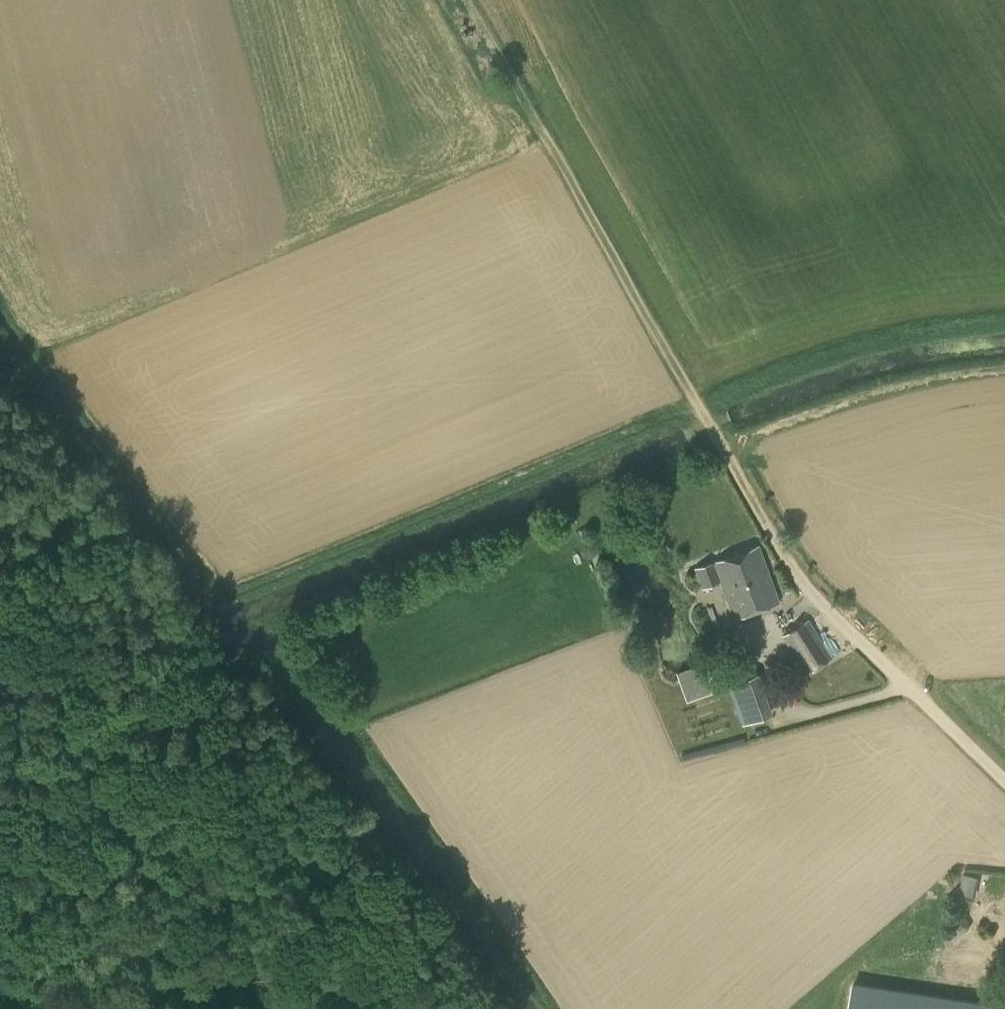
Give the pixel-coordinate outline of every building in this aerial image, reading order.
[(779,602),(758,545),(714,562),(695,568),(702,588),(721,582),(734,618),(779,602)] [(783,635),(807,674),(833,656),(808,619),(783,635)] [(685,698),(709,689),(701,664),(676,673),(685,698)] [(728,684),(743,725),(772,715),(757,674),(728,684)] [(956,918),(955,923),(960,932),(963,932),(968,930),(970,926),(965,917),(961,916),(956,918)] [(849,1008),(1004,1008),(1004,1007),(853,984),(849,1008)]
